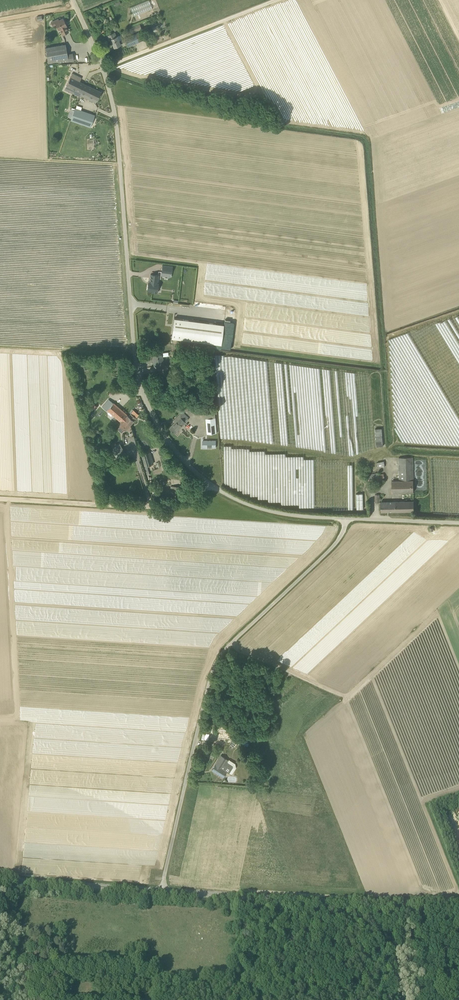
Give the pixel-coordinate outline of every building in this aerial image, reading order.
[(152,9),(149,0),(130,7),(133,16),(152,9)] [(67,26),(63,18),(59,20),(58,19),(51,22),(53,26),(56,24),(58,30),(60,29),(62,35),(69,32),(66,26),(67,26)] [(134,32),(141,29),(139,24),(132,27),(134,32)] [(117,36),(115,32),(107,35),(109,40),(111,39),(114,47),(120,44),(126,42),(128,46),(139,42),(136,35),(120,41),(117,36)] [(67,54),(66,44),(45,47),(48,63),(58,61),(59,63),(62,62),(61,60),(68,59),(68,61),(74,60),(73,53),(67,54)] [(79,96),(81,92),(85,84),(80,81),(82,78),(72,73),(66,85),(75,90),(73,93),(79,96)] [(96,103),(101,92),(85,84),(81,92),(97,100),(96,103)] [(91,127),(95,115),(75,108),(74,110),(72,118),(71,120),(91,127)] [(163,265),(162,272),(172,273),(173,266),(163,265)] [(157,293),(158,283),(157,283),(158,275),(151,274),(150,282),(148,282),(147,290),(152,291),(152,292),(157,293)] [(172,338),(216,343),(216,347),(218,347),(219,344),(221,344),(224,324),(174,318),(172,338)] [(443,337),(454,354),(456,353),(456,355),(458,354),(458,356),(458,357),(458,336),(449,336),(448,335),(446,337),(443,337)] [(164,366),(163,356),(162,353),(153,354),(153,358),(153,363),(155,363),(156,367),(164,366)] [(261,360),(264,442),(271,442),(268,360),(261,360)] [(127,415),(113,403),(109,399),(102,407),(106,411),(107,410),(121,422),(121,421),(124,418),(127,415)] [(88,417),(99,406),(95,402),(84,412),(88,417)] [(174,433),(188,418),(181,412),(173,420),(175,422),(169,428),(174,433)] [(136,418),(131,413),(128,416),(127,415),(124,418),(130,424),(136,418)] [(207,434),(217,433),(215,417),(206,418),(207,434)] [(127,428),(130,424),(124,418),(121,421),(121,422),(122,422),(119,426),(124,430),(127,428)] [(217,440),(204,439),(203,446),(216,447),(217,440)] [(117,458),(125,453),(119,443),(111,447),(117,458)] [(318,466),(319,460),(227,445),(222,471),(227,473),(226,475),(232,476),(232,477),(233,475),(231,485),(234,487),(237,487),(237,489),(242,490),(242,492),(250,493),(249,495),(258,496),(257,498),(300,505),(307,507),(308,504),(306,503),(308,499),(304,497),(306,493),(311,494),(316,466),(318,466)] [(141,455),(144,466),(153,464),(150,452),(141,455)] [(398,458),(399,480),(413,480),(413,457),(398,458)] [(354,508),(352,464),(344,464),(345,509),(354,508)] [(384,473),(377,474),(377,473),(368,474),(369,482),(384,479),(384,473)] [(391,481),(392,493),(414,492),(413,480),(399,480),(391,481)] [(381,511),(414,511),(414,501),(381,502),(381,511)] [(214,731),(214,739),(234,740),(234,733),(214,731)] [(239,741),(245,747),(249,743),(242,737),(239,741)] [(221,755),(212,770),(223,777),(227,772),(229,773),(233,767),(233,766),(228,762),(226,761),(227,759),(224,757),(223,757),(221,755)]
